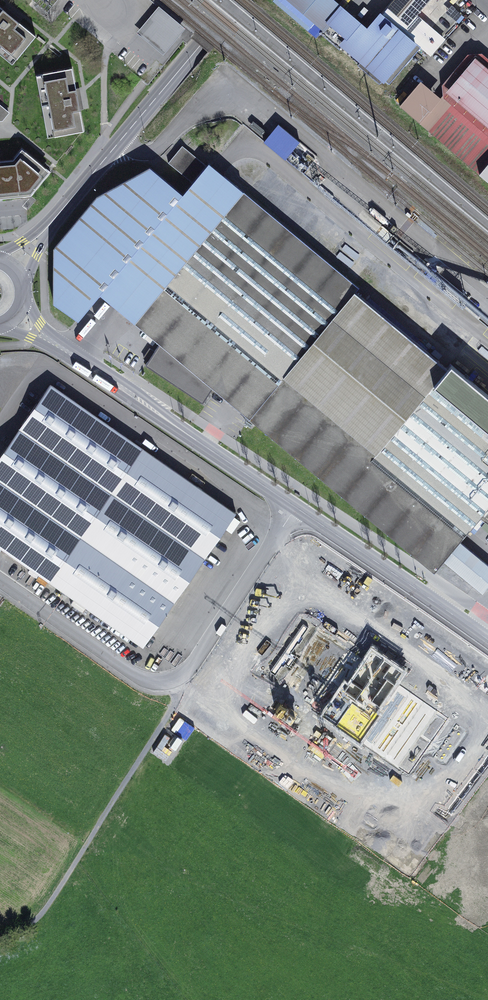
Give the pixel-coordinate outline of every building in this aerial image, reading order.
[(47,12),(57,0),(33,0),(47,12)] [(324,28),(320,33),(339,50),(343,45),(362,61),(358,65),(380,84),(384,79),(389,84),(421,47),(382,14),(367,31),(331,0),(291,0),(324,28)] [(382,14),(421,47),(429,54),(443,38),(430,27),(416,15),(430,0),(394,0),(382,14)] [(36,36),(0,7),(0,45),(17,58),(17,59),(36,36)] [(137,33),(163,55),(185,29),(159,7),(137,33)] [(17,58),(0,45),(0,54),(12,64),(17,58)] [(487,71),(487,58),(482,53),(468,54),(442,85),(443,95),(434,105),(444,113),(457,97),(450,91),(475,61),(487,71)] [(457,97),(444,113),(442,115),(487,154),(487,71),(475,61),(450,91),(457,97)] [(55,136),(84,131),(72,68),(43,73),(43,74),(55,136)] [(48,137),(55,136),(43,74),(36,75),(48,137)] [(429,131),(442,115),(444,113),(434,105),(414,88),(399,106),(429,131)] [(2,120),(9,113),(0,106),(0,121),(2,120)] [(429,131),(478,173),(487,161),(487,154),(442,115),(429,131)] [(264,142),(285,159),(286,159),(291,152),(300,142),(279,124),(264,142)] [(450,363),(447,367),(356,292),(359,288),(218,171),(209,163),(207,166),(182,146),(175,155),(168,163),(192,183),(183,195),(150,168),(96,196),(54,248),(53,303),(78,320),(100,294),(121,312),(160,344),(154,352),(150,349),(145,356),(150,359),(145,365),(203,403),(213,388),(434,572),(444,561),(482,592),(487,586),(487,564),(461,541),(471,529),(479,520),(480,518),(487,525),(487,395),(450,363)] [(1,199),(20,197),(21,199),(29,198),(29,196),(31,196),(51,172),(22,148),(14,157),(15,158),(18,160),(15,164),(0,165),(0,199),(1,199)] [(286,159),(303,173),(309,167),(291,152),(286,159)] [(478,173),(487,181),(487,161),(478,173)] [(442,290),(458,303),(464,295),(448,282),(442,290)] [(236,513),(143,448),(50,581),(143,646),(236,513)] [(471,529),(475,533),(483,524),(479,520),(471,529)]
